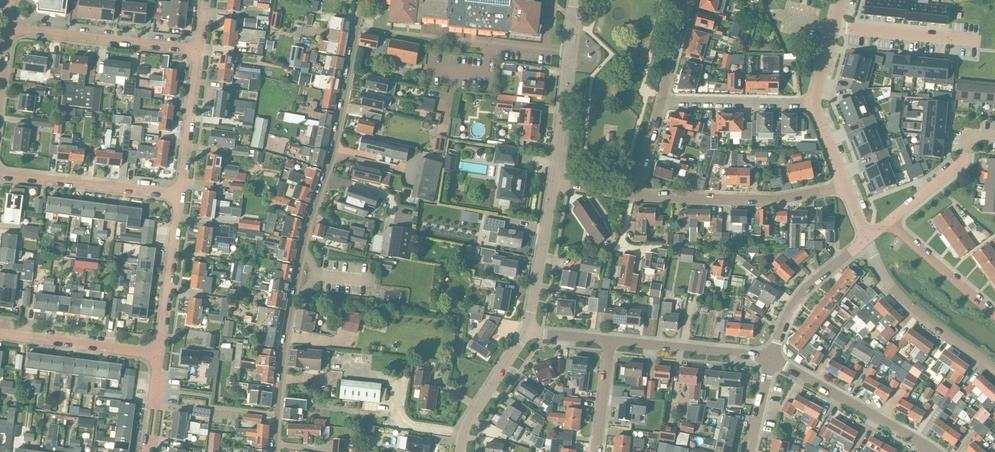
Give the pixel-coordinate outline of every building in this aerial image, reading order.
[(38,2),(35,3),(36,5),(36,6),(36,8),(37,10),(37,11),(37,13),(65,17),(67,0),(37,0),(38,2)] [(76,19),(88,20),(91,0),(79,0),(76,19)] [(88,20),(100,22),(103,1),(103,0),(91,0),(88,20)] [(243,0),(229,0),(228,11),(239,12),(240,5),(253,7),(270,10),(270,4),(258,3),(258,2),(254,1),(243,0)] [(391,22),(422,26),(422,19),(436,21),(450,22),(449,28),(463,30),(465,30),(465,28),(477,29),(477,31),(478,31),(491,33),(492,33),(508,35),(508,33),(533,36),(537,36),(539,20),(539,19),(541,8),(541,6),(535,6),(527,5),(528,0),(393,0),(391,22)] [(709,11),(708,16),(716,18),(726,21),(728,15),(723,14),(726,2),(719,0),(701,0),(702,2),(700,9),(709,11)] [(864,16),(875,17),(877,0),(866,0),(864,16)] [(875,17),(885,18),(887,0),(877,0),(875,17)] [(885,18),(896,19),(898,0),(887,0),(885,18)] [(896,19),(905,20),(905,22),(906,22),(908,1),(901,0),(898,0),(896,19)] [(103,1),(100,22),(112,23),(115,2),(103,1)] [(122,1),(120,24),(132,25),(134,2),(122,1)] [(171,9),(170,15),(185,17),(187,5),(172,3),(157,1),(157,2),(154,2),(152,12),(155,13),(156,7),(171,9)] [(908,1),(906,22),(916,23),(918,4),(909,3),(909,1),(908,1)] [(134,2),(132,25),(144,27),(144,20),(149,20),(150,10),(146,10),(146,4),(134,2)] [(918,4),(916,23),(926,24),(928,5),(918,4)] [(928,5),(926,24),(936,25),(938,6),(928,5)] [(938,6),(936,25),(948,26),(950,7),(938,6)] [(310,14),(307,26),(312,27),(314,18),(316,18),(317,12),(312,12),(311,15),(310,14)] [(155,13),(154,19),(169,21),(168,28),(183,30),(185,17),(170,15),(155,13)] [(282,14),(274,13),(271,29),(279,30),(282,14)] [(713,31),(712,33),(723,36),(724,32),(718,30),(718,27),(714,26),(716,18),(708,16),(699,13),(696,26),(713,31)] [(349,33),(351,21),(332,18),(330,30),(349,33)] [(258,29),(258,21),(246,19),(244,27),(258,29)] [(227,21),(225,34),(265,39),(266,33),(237,29),(238,23),(227,21)] [(329,43),(347,46),(349,35),(331,32),(329,43)] [(723,36),(712,33),(709,33),(708,36),(694,32),(691,44),(713,50),(715,42),(712,41),(713,39),(721,41),(723,36)] [(265,39),(225,34),(223,47),(235,48),(236,41),(251,44),(251,43),(259,44),(260,43),(265,44),(266,39),(265,39)] [(360,46),(368,48),(376,50),(375,56),(379,57),(380,54),(386,55),(388,40),(362,34),(360,46)] [(387,60),(416,65),(420,46),(391,40),(387,60)] [(267,41),(266,50),(274,51),(275,42),(267,41)] [(345,57),(347,46),(329,43),(327,54),(345,57)] [(740,43),(738,52),(746,53),(748,45),(740,43)] [(691,44),(687,57),(697,59),(702,60),(702,61),(712,64),(714,58),(710,57),(712,51),(712,50),(713,50),(691,44)] [(296,48),(293,67),(300,69),(301,64),(302,64),(304,50),(296,48)] [(724,54),(721,68),(729,70),(732,56),(724,54)] [(848,54),(845,67),(872,73),(875,63),(882,65),(884,58),(871,55),(870,60),(848,54)] [(50,75),(61,76),(63,65),(58,65),(59,57),(52,56),(50,75)] [(327,56),(325,68),(325,70),(331,71),(331,68),(343,70),(345,60),(327,56)] [(23,71),(44,74),(46,60),(25,57),(23,71)] [(220,70),(247,73),(254,74),(260,75),(261,70),(241,67),(235,66),(236,59),(222,57),(220,70)] [(747,91),(757,91),(758,77),(751,77),(751,65),(753,65),(753,58),(747,57),(746,92),(747,92),(747,91)] [(757,91),(768,92),(769,57),(764,57),(763,71),(764,71),(764,77),(758,77),(757,91)] [(769,57),(768,92),(778,92),(778,93),(779,93),(779,77),(779,58),(769,57)] [(894,57),(892,78),(904,79),(904,78),(906,58),(894,57)] [(78,74),(77,86),(84,87),(87,59),(71,58),(70,65),(63,64),(63,65),(61,76),(61,80),(69,81),(70,73),(78,74)] [(906,58),(904,78),(914,79),(916,59),(906,58)] [(916,59),(914,79),(924,80),(924,83),(927,60),(916,59)] [(927,60),(924,83),(935,84),(937,61),(927,60)] [(116,77),(118,63),(105,61),(103,75),(100,75),(99,83),(106,84),(107,76),(116,77)] [(937,61),(935,84),(953,86),(954,72),(948,72),(949,62),(937,61)] [(125,78),(123,96),(134,97),(135,90),(137,79),(129,78),(130,64),(118,63),(116,77),(125,78)] [(686,63),(682,76),(699,81),(701,73),(704,73),(705,71),(711,72),(712,67),(711,66),(701,64),(700,67),(686,63)] [(505,64),(504,71),(504,75),(512,76),(512,72),(516,72),(517,65),(505,64)] [(148,68),(139,67),(138,75),(147,76),(148,68)] [(325,68),(323,68),(319,67),(318,71),(323,72),(322,76),(341,79),(343,70),(331,68),(331,71),(325,70),(325,68)] [(845,67),(842,79),(853,82),(851,90),(864,89),(868,89),(872,73),(845,67)] [(163,77),(151,76),(150,81),(176,84),(178,72),(164,70),(163,77)] [(247,73),(220,70),(219,82),(232,84),(233,78),(249,80),(249,78),(253,79),(254,74),(247,73)] [(311,84),(313,75),(301,73),(298,85),(306,86),(307,83),(311,84)] [(523,96),(533,97),(543,98),(544,84),(545,74),(537,73),(537,81),(533,81),(533,83),(531,83),(532,74),(526,73),(525,82),(523,96)] [(319,88),(327,89),(339,92),(341,79),(322,76),(321,76),(319,88)] [(696,90),(699,81),(682,76),(678,90),(696,90)] [(367,78),(366,83),(368,84),(366,89),(367,89),(371,90),(371,92),(387,96),(394,97),(396,90),(398,84),(390,82),(390,81),(369,77),(369,78),(367,78)] [(729,77),(728,85),(728,91),(740,91),(741,77),(729,77)] [(258,91),(259,80),(250,79),(249,90),(258,91)] [(969,81),(958,80),(957,84),(957,86),(971,87),(984,88),(994,89),(994,83),(969,81)] [(160,95),(165,96),(175,97),(176,84),(150,81),(149,86),(161,88),(160,95)] [(84,90),(84,87),(77,86),(64,85),(62,106),(91,109),(92,109),(93,98),(94,88),(93,88),(93,91),(84,90)] [(971,87),(957,86),(956,100),(963,101),(963,103),(969,103),(971,87)] [(976,102),(983,103),(984,88),(971,87),(969,103),(976,104),(976,102)] [(18,111),(28,112),(33,113),(34,102),(39,103),(40,96),(45,96),(46,90),(35,88),(34,95),(35,95),(34,97),(20,96),(18,111)] [(983,103),(990,103),(989,105),(994,106),(994,89),(984,88),(983,103)] [(339,92),(327,89),(323,109),(335,111),(339,92)] [(854,98),(839,103),(843,115),(870,105),(866,94),(864,89),(851,90),(854,98)] [(135,90),(134,97),(150,99),(151,92),(135,90)] [(363,99),(361,104),(363,105),(363,106),(383,111),(385,106),(391,107),(392,102),(393,98),(387,96),(371,92),(370,95),(366,94),(365,94),(364,99),(363,99)] [(217,93),(216,105),(247,110),(247,109),(252,110),(253,103),(228,100),(228,94),(217,93)] [(297,104),(304,105),(305,97),(298,96),(297,104)] [(424,98),(422,104),(435,107),(436,101),(424,98)] [(513,111),(514,102),(498,100),(497,109),(513,111)] [(919,102),(918,107),(924,107),(923,113),(947,115),(948,104),(948,103),(928,102),(919,101),(919,102)] [(433,113),(435,107),(422,104),(421,110),(433,113)] [(214,118),(230,120),(231,114),(235,115),(246,117),(247,110),(216,105),(214,118)] [(870,105),(843,115),(848,127),(862,121),(864,126),(876,121),(870,105)] [(146,111),(145,117),(172,120),(173,107),(162,106),(161,112),(158,112),(158,113),(146,111)] [(313,127),(331,130),(335,113),(325,111),(316,109),(314,117),(319,118),(319,120),(321,121),(321,122),(315,121),(315,122),(305,120),(306,117),(285,113),(284,121),(293,123),(299,124),(313,127)] [(521,110),(519,125),(540,127),(541,112),(521,110)] [(360,119),(357,132),(373,136),(376,123),(380,124),(382,115),(367,112),(366,120),(360,119)] [(923,113),(922,124),(946,126),(947,115),(923,113)] [(427,114),(426,121),(432,122),(434,115),(427,114)] [(672,114),(669,125),(678,127),(689,130),(699,133),(701,134),(702,134),(704,125),(697,123),(696,125),(688,123),(689,116),(681,114),(680,116),(672,114)] [(711,133),(711,137),(718,137),(719,137),(719,133),(730,133),(730,115),(718,115),(718,120),(718,121),(712,120),(711,128),(711,130),(711,133)] [(730,115),(730,133),(742,133),(742,140),(749,140),(752,140),(752,137),(752,125),(742,125),(743,115),(730,115)] [(752,125),(752,137),(758,137),(758,139),(766,139),(773,139),(774,134),(771,134),(771,126),(772,116),(759,115),(758,121),(752,121),(752,125)] [(777,132),(777,137),(783,137),(783,134),(786,134),(786,136),(796,137),(796,133),(796,132),(805,132),(805,126),(805,120),(796,120),(797,116),(784,116),(783,122),(777,122),(777,132)] [(170,133),(172,120),(145,117),(144,122),(159,124),(158,131),(170,133)] [(257,118),(251,147),(263,150),(269,120),(257,118)] [(32,126),(52,129),(53,121),(52,121),(46,121),(33,119),(32,126)] [(866,131),(852,137),(857,148),(883,138),(876,121),(864,126),(866,131)] [(108,166),(111,139),(111,131),(112,122),(107,122),(104,151),(96,150),(96,154),(95,164),(108,166)] [(243,129),(253,130),(253,123),(243,122),(243,129)] [(299,124),(293,123),(289,144),(293,145),(295,138),(297,138),(299,124)] [(30,125),(27,125),(18,124),(17,130),(16,130),(13,152),(32,154),(33,145),(27,144),(30,125)] [(922,124),(921,134),(945,137),(946,126),(922,124)] [(538,143),(540,127),(519,125),(512,125),(511,131),(525,133),(524,141),(538,143)] [(131,133),(144,135),(145,128),(131,127),(131,133)] [(327,151),(331,130),(313,127),(312,127),(312,129),(313,129),(309,147),(327,151)] [(665,140),(681,145),(685,132),(671,128),(670,132),(667,132),(665,140)] [(237,156),(247,157),(249,157),(250,149),(238,147),(238,141),(235,141),(236,134),(213,131),(211,146),(213,146),(213,147),(215,147),(215,146),(238,149),(237,156)] [(143,142),(144,135),(131,133),(130,141),(143,142)] [(921,134),(920,145),(944,147),(945,137),(921,134)] [(437,135),(434,153),(445,154),(448,137),(437,135)] [(703,135),(699,149),(707,152),(707,151),(711,151),(711,137),(703,135)] [(359,151),(369,153),(407,161),(410,148),(362,137),(359,151)] [(883,138),(857,148),(861,161),(876,155),(878,160),(889,155),(883,138)] [(111,139),(108,166),(120,167),(122,153),(115,152),(116,140),(111,139)] [(664,154),(674,156),(678,158),(681,145),(665,140),(662,149),(665,149),(664,154)] [(138,146),(137,152),(167,156),(169,143),(157,141),(156,148),(138,146)] [(920,145),(919,156),(923,157),(943,159),(944,147),(920,145)] [(57,160),(70,161),(71,147),(59,146),(58,150),(57,160)] [(71,147),(70,161),(83,163),(84,153),(84,151),(77,150),(77,148),(71,147)] [(302,156),(310,158),(309,162),(313,163),(312,165),(322,168),(326,152),(316,150),(304,147),(302,156)] [(497,174),(495,183),(502,184),(500,198),(499,205),(509,207),(511,199),(521,201),(525,174),(513,172),(514,167),(515,164),(517,151),(501,148),(498,161),(499,162),(499,165),(497,174)] [(165,168),(167,156),(137,152),(129,151),(128,154),(127,164),(136,165),(137,158),(155,161),(154,167),(165,168)] [(262,164),(264,153),(255,151),(252,162),(262,164)] [(711,164),(714,152),(714,151),(711,151),(707,151),(707,152),(704,165),(710,167),(711,164)] [(725,185),(738,186),(738,165),(738,162),(739,151),(732,151),(731,169),(726,169),(725,185)] [(756,151),(755,160),(767,161),(768,152),(762,152),(756,151)] [(727,155),(714,152),(711,164),(724,167),(727,155)] [(447,154),(445,173),(455,174),(457,156),(447,154)] [(801,154),(797,155),(798,161),(799,165),(802,181),(814,178),(811,162),(803,164),(802,160),(801,154)] [(880,165),(865,170),(870,182),(893,174),(896,172),(889,155),(878,160),(880,165)] [(209,156),(208,169),(239,173),(240,167),(222,165),(223,158),(209,156)] [(681,162),(670,159),(661,156),(659,163),(658,163),(655,176),(672,181),(676,168),(679,169),(688,171),(690,164),(681,162)] [(421,158),(412,198),(434,203),(444,164),(421,158)] [(288,160),(285,168),(293,170),(295,162),(288,160)] [(919,163),(905,168),(910,180),(923,175),(919,163)] [(353,179),(363,181),(380,186),(384,171),(356,165),(353,179)] [(738,165),(738,186),(750,186),(751,170),(751,165),(738,165)] [(799,165),(787,168),(790,183),(802,181),(799,165)] [(287,183),(297,186),(314,191),(321,172),(311,168),(308,177),(291,171),(287,183)] [(239,173),(208,169),(206,182),(218,183),(219,176),(234,178),(238,179),(239,173)] [(985,186),(994,187),(994,173),(988,173),(988,180),(986,180),(985,186)] [(893,174),(870,182),(874,194),(897,185),(893,174)] [(781,178),(771,180),(772,187),(782,184),(781,178)] [(279,182),(275,195),(283,198),(287,184),(279,182)] [(310,204),(314,191),(297,186),(294,199),(300,201),(310,204)] [(985,186),(985,192),(987,192),(986,199),(994,200),(994,187),(985,186)] [(343,199),(340,209),(363,217),(367,207),(365,207),(365,205),(375,208),(379,197),(360,191),(350,188),(347,199),(348,199),(348,201),(343,199)] [(5,203),(4,208),(5,208),(5,210),(20,211),(21,203),(22,198),(23,198),(24,192),(13,190),(12,196),(7,196),(6,203),(5,203)] [(244,192),(234,191),(233,199),(243,200),(244,192)] [(205,192),(203,205),(230,208),(231,203),(215,201),(216,194),(205,192)] [(283,198),(275,195),(274,195),(272,203),(279,205),(289,206),(286,214),(304,219),(308,206),(283,198)] [(48,198),(47,208),(46,213),(53,214),(52,221),(57,222),(58,215),(60,200),(48,198)] [(612,236),(606,226),(589,201),(586,203),(582,198),(573,204),(577,209),(574,212),(591,237),(591,236),(598,245),(612,236)] [(994,214),(994,200),(986,199),(985,206),(983,206),(983,213),(994,214)] [(41,214),(43,201),(37,200),(35,213),(41,214)] [(71,201),(60,200),(58,215),(69,216),(71,201)] [(81,218),(83,203),(71,201),(69,216),(75,217),(74,227),(75,228),(74,235),(79,236),(80,225),(81,218)] [(94,204),(83,203),(81,218),(92,219),(94,204)] [(104,221),(106,206),(94,204),(92,219),(99,220),(97,230),(98,230),(97,238),(102,238),(103,231),(104,221)] [(230,208),(203,205),(201,217),(213,219),(214,213),(232,215),(231,217),(241,218),(242,210),(230,208)] [(118,207),(106,206),(104,221),(116,222),(118,207)] [(129,209),(118,207),(116,222),(122,223),(120,241),(125,242),(126,234),(127,228),(129,209)] [(141,210),(129,209),(127,228),(138,230),(141,210)] [(647,242),(648,225),(654,226),(662,226),(663,216),(656,216),(656,210),(639,209),(639,218),(636,218),(636,232),(635,232),(635,241),(647,242)] [(942,233),(957,222),(948,209),(933,220),(942,233)] [(3,223),(13,225),(18,225),(19,218),(24,219),(25,212),(20,212),(20,211),(5,210),(3,223)] [(691,222),(690,245),(697,246),(698,211),(685,211),(685,212),(679,212),(679,221),(685,221),(685,222),(691,222)] [(711,211),(698,211),(697,246),(702,246),(702,244),(700,241),(697,241),(698,234),(704,235),(704,223),(712,223),(712,233),(722,233),(723,216),(711,216),(711,211)] [(751,226),(751,236),(761,236),(761,232),(766,232),(766,237),(771,238),(773,238),(773,236),(773,235),(773,227),(773,226),(772,226),(768,226),(768,211),(758,211),(758,216),(756,216),(756,226),(754,226),(751,226)] [(729,216),(728,222),(731,222),(731,223),(743,224),(743,231),(748,231),(748,224),(747,224),(747,222),(747,212),(732,212),(732,216),(729,216)] [(776,212),(776,222),(787,223),(787,212),(776,212)] [(793,212),(793,222),(792,224),(790,224),(789,249),(801,249),(801,234),(806,228),(806,225),(807,225),(808,212),(793,212)] [(827,213),(818,213),(817,230),(827,230),(826,243),(834,244),(835,233),(834,219),(827,219),(827,213)] [(282,237),(289,238),(299,240),(303,221),(278,214),(277,220),(286,222),(282,237)] [(485,219),(483,231),(490,232),(499,234),(497,244),(504,246),(520,249),(520,246),(522,246),(524,234),(515,232),(504,230),(506,222),(485,219)] [(240,220),(239,229),(260,231),(261,222),(240,220)] [(957,222),(942,233),(951,246),(967,234),(957,222)] [(313,236),(317,237),(325,240),(328,228),(315,225),(313,236)] [(39,234),(39,228),(21,226),(20,232),(39,234)] [(328,228),(325,240),(346,245),(348,240),(367,245),(368,238),(363,237),(365,229),(351,226),(349,234),(328,228)] [(393,227),(388,257),(411,261),(415,230),(393,227)] [(214,229),(210,229),(200,228),(198,240),(233,245),(234,245),(235,239),(213,237),(214,229)] [(247,237),(259,240),(260,234),(247,231),(238,229),(237,235),(237,236),(246,238),(247,237)] [(666,231),(665,238),(664,238),(664,245),(672,245),(672,235),(673,231),(666,231)] [(39,234),(20,232),(19,237),(38,240),(39,234)] [(967,234),(951,246),(960,258),(976,247),(967,234)] [(15,251),(16,237),(2,235),(0,249),(15,251)] [(672,235),(672,245),(683,246),(683,235),(672,235)] [(262,246),(267,248),(271,248),(278,249),(296,253),(299,242),(288,239),(288,240),(282,239),(281,245),(263,241),(262,246)] [(209,247),(218,249),(218,251),(229,252),(230,245),(233,245),(198,240),(197,253),(208,255),(209,247)] [(982,268),(994,259),(994,253),(989,245),(973,256),(982,268)] [(140,248),(138,260),(153,262),(155,250),(140,248)] [(294,265),(296,253),(278,249),(271,248),(270,253),(276,255),(277,254),(280,255),(279,260),(283,261),(283,262),(294,265)] [(500,275),(506,276),(516,278),(518,263),(506,261),(507,258),(495,256),(496,251),(483,248),(481,256),(484,257),(483,263),(493,265),(493,264),(496,264),(494,272),(496,274),(500,275)] [(785,265),(792,258),(801,250),(800,249),(801,249),(789,249),(789,248),(787,251),(786,250),(773,265),(779,270),(776,273),(787,283),(795,274),(785,265)] [(8,264),(13,264),(14,257),(21,258),(22,251),(15,251),(0,249),(0,250),(0,263),(8,264)] [(656,270),(664,271),(665,261),(666,261),(667,251),(658,249),(658,255),(647,254),(646,262),(642,262),(642,265),(645,266),(645,268),(656,270)] [(682,249),(680,263),(693,264),(694,250),(682,249)] [(801,250),(792,258),(799,265),(809,257),(804,251),(802,252),(801,250)] [(36,255),(35,265),(43,266),(44,256),(36,255)] [(633,275),(633,273),(636,258),(624,256),(619,286),(628,287),(628,292),(636,293),(637,286),(637,285),(639,276),(633,275)] [(152,273),(153,262),(138,260),(127,259),(119,258),(114,257),(113,262),(137,265),(137,271),(152,273)] [(71,269),(72,259),(65,258),(63,268),(71,269)] [(275,261),(260,258),(259,262),(265,263),(264,266),(273,268),(275,261)] [(564,271),(561,287),(574,290),(575,287),(585,289),(589,273),(600,275),(602,263),(582,259),(580,271),(579,272),(578,273),(577,273),(564,271)] [(991,280),(994,277),(994,259),(982,268),(991,280)] [(75,260),(74,267),(75,267),(86,269),(87,261),(75,260)] [(381,269),(382,269),(392,271),(393,263),(383,261),(381,269)] [(714,263),(712,274),(717,275),(716,277),(717,277),(716,280),(724,282),(725,279),(726,279),(728,263),(719,262),(719,264),(714,263)] [(213,279),(220,280),(225,280),(226,274),(213,272),(213,273),(206,272),(207,265),(195,263),(194,276),(207,278),(213,279)] [(689,293),(695,294),(702,295),(707,271),(705,270),(706,265),(694,263),(691,275),(692,276),(689,293)] [(759,272),(767,270),(765,263),(758,264),(759,272)] [(16,265),(15,271),(33,273),(34,265),(28,264),(28,266),(16,265)] [(100,271),(110,273),(111,265),(101,264),(100,271)] [(284,265),(279,264),(277,264),(274,279),(281,280),(291,282),(294,267),(284,265)] [(752,267),(750,265),(747,269),(749,270),(748,271),(757,278),(761,273),(759,272),(756,269),(752,267)] [(849,269),(841,279),(870,302),(878,295),(871,288),(867,293),(860,287),(859,288),(856,285),(855,283),(859,278),(861,280),(865,274),(855,265),(850,270),(849,269)] [(231,281),(236,282),(241,283),(244,267),(234,266),(231,281)] [(15,290),(16,280),(32,282),(33,273),(15,271),(15,276),(0,274),(0,289),(15,290)] [(45,311),(49,279),(50,272),(46,271),(44,285),(43,285),(42,295),(35,294),(33,309),(45,311)] [(150,285),(152,273),(137,271),(132,271),(131,276),(136,277),(135,283),(150,285)] [(116,281),(124,282),(124,277),(121,276),(122,274),(117,273),(116,281)] [(192,289),(202,290),(204,290),(205,283),(207,284),(207,278),(194,276),(192,289)] [(746,280),(733,278),(732,286),(745,288),(746,280)] [(55,279),(49,279),(45,311),(57,312),(59,297),(55,297),(56,286),(54,286),(55,279)] [(755,279),(748,292),(759,298),(758,300),(769,306),(771,303),(773,304),(779,293),(775,290),(771,288),(767,286),(755,279)] [(833,289),(844,297),(850,302),(854,297),(863,304),(859,309),(861,311),(870,302),(841,279),(833,289)] [(260,290),(262,290),(278,293),(278,292),(289,294),(291,283),(281,281),(275,281),(272,280),(271,287),(261,285),(260,288),(254,286),(253,285),(252,289),(260,290)] [(495,289),(496,282),(483,280),(481,287),(495,289)] [(57,312),(68,314),(70,299),(72,290),(73,282),(68,281),(67,288),(65,288),(63,298),(59,297),(57,312)] [(134,295),(149,297),(150,285),(135,283),(130,282),(130,288),(134,288),(134,295)] [(651,283),(649,296),(660,298),(662,285),(651,283)] [(80,315),(92,317),(96,285),(91,284),(90,291),(88,301),(82,301),(80,315)] [(103,318),(105,309),(105,304),(100,303),(102,292),(100,292),(101,286),(96,285),(92,317),(103,318)] [(12,309),(15,291),(15,290),(0,289),(0,308),(12,309)] [(495,310),(497,311),(507,312),(509,300),(512,299),(512,296),(513,295),(510,294),(511,292),(498,289),(497,295),(493,294),(491,295),(489,305),(491,307),(495,308),(495,310)] [(840,302),(844,297),(833,289),(826,297),(846,313),(847,313),(849,309),(840,302)] [(231,290),(230,299),(238,300),(239,291),(231,290)] [(270,307),(286,311),(289,294),(278,292),(278,293),(262,290),(273,293),(272,299),(269,298),(267,306),(270,307)] [(614,324),(627,326),(629,310),(616,309),(616,310),(607,309),(609,292),(603,291),(599,291),(599,299),(598,312),(606,313),(605,320),(615,321),(614,324)] [(80,315),(82,301),(83,296),(76,295),(76,300),(70,299),(68,314),(80,315)] [(147,308),(149,297),(134,295),(132,306),(147,308)] [(871,331),(885,318),(893,310),(878,295),(870,302),(861,311),(856,315),(866,325),(871,331)] [(826,297),(819,307),(829,315),(834,309),(844,317),(847,320),(851,317),(847,313),(846,313),(826,297)] [(599,299),(589,298),(588,312),(598,313),(598,312),(599,299)] [(203,314),(209,315),(209,314),(210,309),(204,308),(205,301),(201,301),(191,299),(189,312),(203,314)] [(585,300),(573,299),(573,302),(559,301),(557,316),(574,317),(575,306),(584,307),(585,300)] [(663,302),(662,310),(662,317),(664,318),(663,329),(677,331),(679,315),(670,314),(672,303),(663,302)] [(755,305),(753,303),(750,309),(763,317),(766,312),(755,305)] [(132,306),(120,304),(120,305),(113,304),(111,317),(118,318),(119,310),(131,311),(131,318),(146,320),(147,308),(132,306)] [(257,324),(263,325),(264,325),(282,329),(285,312),(270,309),(260,307),(257,324)] [(819,307),(812,316),(824,326),(824,325),(827,321),(826,320),(829,315),(819,307)] [(856,315),(861,311),(859,309),(856,307),(852,312),(856,315)] [(640,327),(641,317),(641,312),(629,310),(627,326),(640,327)] [(899,331),(895,327),(903,319),(893,310),(885,318),(891,324),(877,338),(884,345),(899,331)] [(297,324),(296,331),(312,334),(316,314),(298,311),(296,324),(297,324)] [(201,326),(203,314),(189,312),(187,325),(201,326)] [(741,325),(742,312),(736,312),(735,322),(727,321),(726,336),(739,337),(741,325)] [(472,313),(471,320),(481,322),(483,315),(472,313)] [(362,319),(346,315),(342,331),(358,335),(359,330),(360,326),(362,319)] [(741,325),(739,337),(753,338),(754,327),(755,327),(760,318),(755,316),(750,326),(741,325)] [(820,328),(821,329),(824,332),(832,339),(836,334),(828,328),(824,325),(824,326),(812,316),(804,325),(815,333),(820,328)] [(225,321),(223,337),(232,338),(235,322),(225,321)] [(475,351),(487,358),(495,346),(487,341),(497,326),(488,321),(478,335),(477,334),(470,345),(476,348),(474,351),(475,351)] [(844,328),(848,331),(853,325),(850,322),(844,328)] [(831,324),(828,328),(836,334),(839,330),(831,324)] [(260,345),(263,346),(262,347),(278,349),(282,329),(264,325),(262,336),(260,345)] [(804,325),(797,334),(817,350),(820,346),(812,340),(811,339),(815,333),(804,325)] [(861,341),(863,339),(867,334),(862,329),(858,334),(856,337),(861,341)] [(908,341),(916,347),(922,338),(911,329),(904,338),(903,338),(897,346),(902,349),(908,341)] [(818,366),(823,357),(824,355),(818,352),(819,351),(817,350),(797,334),(789,344),(790,344),(788,349),(797,356),(799,353),(806,359),(810,354),(815,358),(812,363),(818,366)] [(840,334),(834,343),(843,348),(849,339),(840,334)] [(208,335),(207,348),(214,349),(216,336),(208,335)] [(934,346),(922,338),(916,347),(920,351),(915,358),(923,364),(928,356),(928,355),(934,346)] [(882,348),(875,341),(871,345),(878,352),(882,348)] [(848,350),(852,352),(857,344),(853,342),(848,350)] [(857,344),(852,352),(851,354),(868,364),(869,363),(876,352),(858,342),(857,344)] [(241,363),(242,361),(244,344),(237,343),(235,368),(241,369),(241,366),(241,363)] [(890,343),(882,354),(901,367),(905,362),(895,354),(899,349),(890,343)] [(233,349),(221,348),(220,360),(232,362),(233,349)] [(242,361),(241,363),(276,368),(278,351),(261,349),(260,356),(258,356),(257,363),(242,361)] [(289,368),(290,368),(301,369),(304,352),(291,350),(289,368)] [(304,352),(301,369),(303,370),(303,369),(320,371),(322,352),(304,350),(304,352)] [(218,353),(212,352),(199,351),(199,353),(184,351),(182,364),(198,366),(199,359),(205,359),(204,364),(211,364),(211,363),(217,363),(218,353)] [(938,359),(931,370),(937,375),(945,364),(951,368),(957,359),(946,351),(939,360),(938,359)] [(831,361),(830,362),(825,370),(838,378),(843,368),(835,363),(839,355),(835,352),(830,360),(831,361)] [(883,357),(876,352),(869,363),(877,368),(883,357)] [(28,354),(26,364),(26,369),(37,370),(39,356),(28,354)] [(15,369),(21,370),(23,356),(16,355),(15,369)] [(51,357),(39,356),(37,370),(49,372),(51,357)] [(61,373),(63,359),(51,357),(49,372),(56,373),(53,391),(59,391),(60,383),(61,373)] [(566,372),(565,378),(569,378),(581,380),(580,391),(587,392),(589,372),(587,371),(588,360),(574,358),(574,361),(567,360),(566,370),(566,372)] [(74,360),(63,359),(61,373),(67,374),(66,379),(72,380),(73,375),(72,375),(74,360)] [(969,367),(957,359),(951,368),(959,374),(954,382),(958,385),(964,377),(963,376),(969,367)] [(84,376),(86,362),(74,360),(72,375),(73,375),(79,376),(77,393),(81,394),(82,394),(83,387),(83,382),(84,376)] [(97,363),(86,362),(84,376),(83,382),(94,384),(95,378),(96,378),(97,363)] [(442,362),(437,368),(443,372),(448,366),(442,362)] [(531,380),(538,384),(539,381),(548,378),(549,382),(556,379),(554,372),(556,372),(563,373),(564,362),(557,362),(557,367),(551,367),(550,363),(535,368),(538,376),(533,378),(531,380)] [(909,373),(918,378),(925,368),(917,362),(909,373)] [(107,379),(109,365),(97,363),(96,378),(102,379),(100,389),(101,389),(100,396),(105,397),(106,389),(107,379)] [(276,368),(241,363),(241,366),(248,366),(248,369),(258,370),(257,375),(263,376),(262,384),(274,385),(276,368)] [(627,364),(626,369),(622,368),(621,375),(625,376),(637,377),(636,386),(632,385),(631,395),(644,397),(645,387),(642,386),(643,378),(641,377),(643,365),(627,364)] [(850,385),(855,376),(856,375),(857,375),(861,367),(857,364),(852,373),(843,368),(838,378),(850,385)] [(121,366),(109,365),(107,379),(119,381),(121,366)] [(656,367),(655,376),(654,379),(661,379),(661,385),(668,386),(669,380),(671,368),(656,367)] [(699,399),(700,391),(701,383),(696,383),(697,371),(681,369),(680,379),(680,384),(685,385),(690,385),(688,400),(690,401),(690,404),(698,405),(698,401),(699,401),(699,399)] [(862,387),(874,395),(880,385),(872,380),(876,372),(871,369),(866,377),(867,378),(862,387)] [(899,380),(904,383),(909,373),(904,371),(899,380)] [(435,411),(438,388),(429,387),(431,374),(418,372),(416,385),(422,386),(419,409),(435,411)] [(706,372),(705,382),(705,385),(719,387),(721,373),(706,372)] [(741,375),(721,373),(719,387),(731,388),(729,405),(741,406),(743,384),(740,384),(741,375)] [(909,373),(904,383),(902,385),(913,391),(919,379),(909,373)] [(923,374),(919,379),(924,383),(928,378),(923,374)] [(980,375),(973,383),(972,384),(971,383),(965,390),(969,394),(976,388),(983,394),(991,385),(980,375)] [(340,399),(380,403),(382,385),(342,381),(340,399)] [(880,385),(874,395),(887,402),(892,392),(894,392),(898,384),(893,381),(888,390),(880,385)] [(525,383),(518,393),(526,399),(531,402),(534,397),(550,408),(554,398),(555,396),(555,395),(548,391),(541,386),(538,390),(538,391),(533,388),(525,383)] [(250,405),(271,408),(273,393),(262,392),(262,386),(249,384),(248,394),(252,395),(250,405)] [(653,400),(655,385),(649,384),(647,399),(653,400)] [(955,384),(945,398),(951,402),(952,401),(959,391),(961,389),(955,384)] [(983,394),(990,401),(984,407),(988,411),(994,404),(994,403),(994,402),(994,389),(991,385),(983,394)] [(0,387),(0,390),(0,393),(18,395),(19,389),(13,389),(0,387)] [(928,387),(923,396),(930,400),(935,391),(928,387)] [(121,392),(106,389),(105,397),(120,399),(121,393),(121,392)] [(895,410),(908,417),(913,407),(905,402),(910,394),(905,391),(900,399),(901,400),(895,410)] [(959,391),(952,401),(956,404),(957,404),(960,400),(964,395),(959,391)] [(791,417),(791,416),(796,408),(805,412),(810,403),(798,396),(793,405),(787,402),(782,412),(790,416),(791,417)] [(548,413),(548,417),(581,421),(582,411),(574,410),(575,407),(581,408),(582,400),(573,399),(565,398),(564,405),(568,406),(567,409),(566,415),(548,413)] [(944,399),(939,407),(944,411),(951,402),(945,398),(944,399)] [(307,401),(287,399),(286,399),(284,419),(303,421),(303,415),(302,415),(303,411),(306,411),(307,401)] [(119,409),(118,415),(133,417),(134,406),(120,404),(120,401),(110,400),(109,408),(119,409)] [(956,404),(956,405),(963,410),(967,405),(960,400),(957,404),(956,404)] [(621,406),(619,420),(629,421),(630,421),(639,422),(639,415),(640,416),(645,416),(647,402),(646,402),(636,401),(635,407),(621,406)] [(823,410),(810,403),(805,412),(813,417),(809,425),(814,428),(819,419),(818,419),(823,410)] [(922,411),(913,407),(908,417),(920,424),(926,414),(927,414),(931,406),(927,404),(922,411)] [(699,405),(698,413),(705,414),(706,406),(699,405)] [(503,417),(518,425),(522,419),(525,420),(528,415),(517,409),(516,410),(509,407),(503,417)] [(970,407),(967,412),(974,418),(978,413),(970,407)] [(211,410),(207,410),(194,408),(193,416),(210,418),(211,410)] [(982,424),(989,417),(990,416),(982,409),(978,413),(974,418),(981,423),(982,424)] [(931,430),(943,438),(949,429),(943,425),(948,417),(942,412),(936,420),(937,421),(931,430)] [(200,429),(201,424),(197,424),(197,423),(190,422),(191,415),(176,413),(174,426),(200,429)] [(545,420),(544,419),(539,416),(535,413),(532,419),(542,425),(545,420)] [(131,429),(133,417),(118,415),(116,427),(131,429)] [(262,416),(245,415),(244,421),(262,423),(262,416)] [(503,434),(511,439),(517,442),(524,429),(518,425),(503,417),(497,428),(504,432),(503,434)] [(548,417),(547,421),(565,423),(565,429),(564,434),(557,433),(556,439),(571,441),(572,430),(579,431),(580,425),(581,421),(548,417)] [(721,429),(735,432),(738,420),(724,417),(721,429)] [(982,424),(990,431),(994,425),(994,423),(989,417),(982,424)] [(968,427),(974,431),(981,423),(974,418),(968,427)] [(13,428),(14,425),(15,420),(8,419),(7,422),(0,421),(0,427),(13,428)] [(830,439),(833,433),(840,437),(846,426),(833,419),(828,429),(827,428),(822,437),(827,440),(828,438),(830,439)] [(680,430),(693,433),(695,424),(683,421),(680,430)] [(982,424),(981,423),(974,431),(979,435),(972,443),(973,443),(966,451),(984,451),(977,446),(983,439),(990,431),(982,424)] [(245,436),(269,439),(270,426),(259,425),(258,431),(248,430),(248,433),(245,433),(245,436)] [(315,426),(289,425),(288,435),(304,436),(303,445),(313,445),(313,436),(327,437),(327,427),(326,427),(326,426),(315,426)] [(659,440),(675,443),(677,428),(662,425),(659,440)] [(200,434),(208,436),(209,431),(200,429),(174,426),(172,439),(186,441),(187,433),(200,434)] [(846,426),(840,437),(837,442),(844,445),(845,448),(844,449),(849,451),(854,443),(853,443),(858,433),(846,426)] [(0,427),(0,433),(6,433),(6,436),(12,437),(13,428),(0,427)] [(130,441),(131,429),(116,427),(115,439),(130,441)] [(366,427),(365,435),(374,436),(375,428),(366,427)] [(957,434),(949,429),(943,438),(955,446),(961,437),(962,438),(967,430),(963,427),(957,434)] [(732,445),(735,432),(721,429),(718,441),(732,445)] [(804,441),(811,444),(816,434),(810,430),(804,441)] [(676,443),(676,445),(680,446),(687,447),(690,435),(679,432),(676,443)] [(221,435),(215,435),(210,434),(209,447),(220,448),(220,446),(221,435)] [(533,435),(529,441),(535,443),(538,438),(533,435)] [(269,439),(245,436),(237,436),(237,440),(242,440),(248,441),(248,442),(253,442),(252,449),(268,450),(269,439)] [(617,436),(616,446),(638,449),(643,450),(645,440),(617,436)] [(824,451),(832,451),(836,445),(830,441),(826,448),(819,444),(821,439),(816,436),(811,445),(824,451)] [(431,440),(408,437),(406,451),(397,449),(397,451),(429,451),(431,440)] [(539,437),(534,448),(541,450),(545,440),(539,437)] [(867,446),(866,447),(865,447),(862,451),(868,451),(870,450),(874,451),(880,451),(884,444),(872,437),(867,446)] [(717,448),(716,451),(731,451),(732,445),(718,441),(706,438),(704,445),(717,448)] [(74,448),(75,440),(71,439),(70,449),(69,449),(62,448),(62,451),(73,451),(74,448)] [(130,441),(115,439),(113,450),(127,451),(128,451),(130,441)] [(551,447),(554,449),(562,451),(577,451),(570,451),(571,442),(571,441),(572,442),(572,441),(571,441),(556,439),(556,440),(552,439),(551,446),(551,447)] [(335,451),(345,451),(346,441),(336,440),(335,451)] [(772,451),(787,451),(787,450),(796,451),(798,451),(800,447),(788,444),(774,441),(772,451)] [(498,445),(488,444),(487,451),(504,451),(504,450),(510,451),(511,446),(504,445),(504,446),(498,445)] [(658,451),(688,451),(689,450),(680,448),(680,446),(676,445),(675,445),(674,447),(660,444),(658,451)] [(808,451),(818,451),(819,450),(807,444),(804,450),(808,451)]
